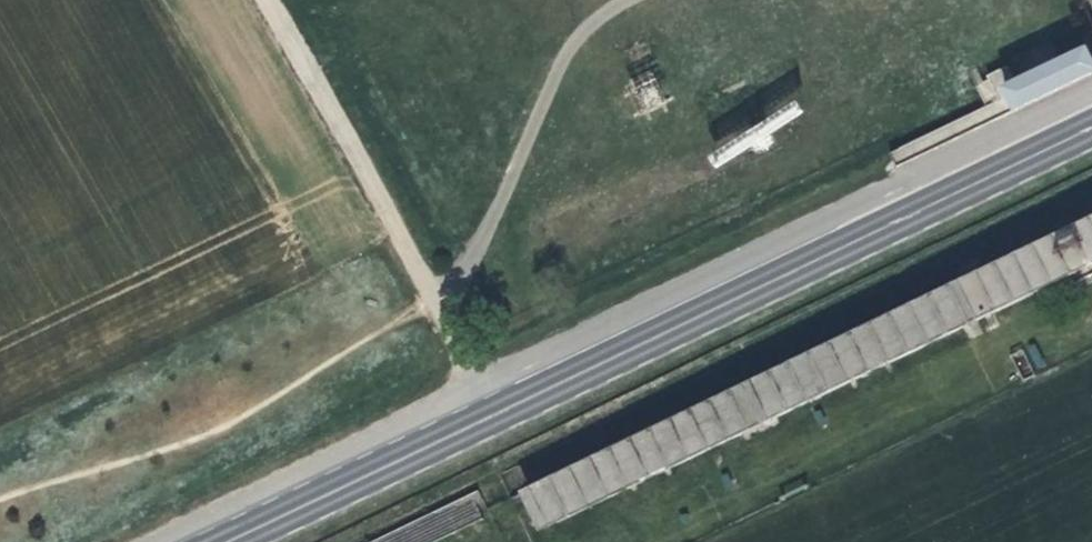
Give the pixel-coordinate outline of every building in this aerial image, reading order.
[(986,108),(992,119),(1091,72),(1091,58),(1089,51),(1018,84),(1009,66),(989,76),(991,79),(976,86),(986,108)] [(531,486),(549,524),(1091,264),(1091,217),(531,486)] [(1037,374),(1025,348),(1009,356),(1021,381),(1037,374)] [(468,493),(365,541),(439,541),(482,522),(468,493)]
